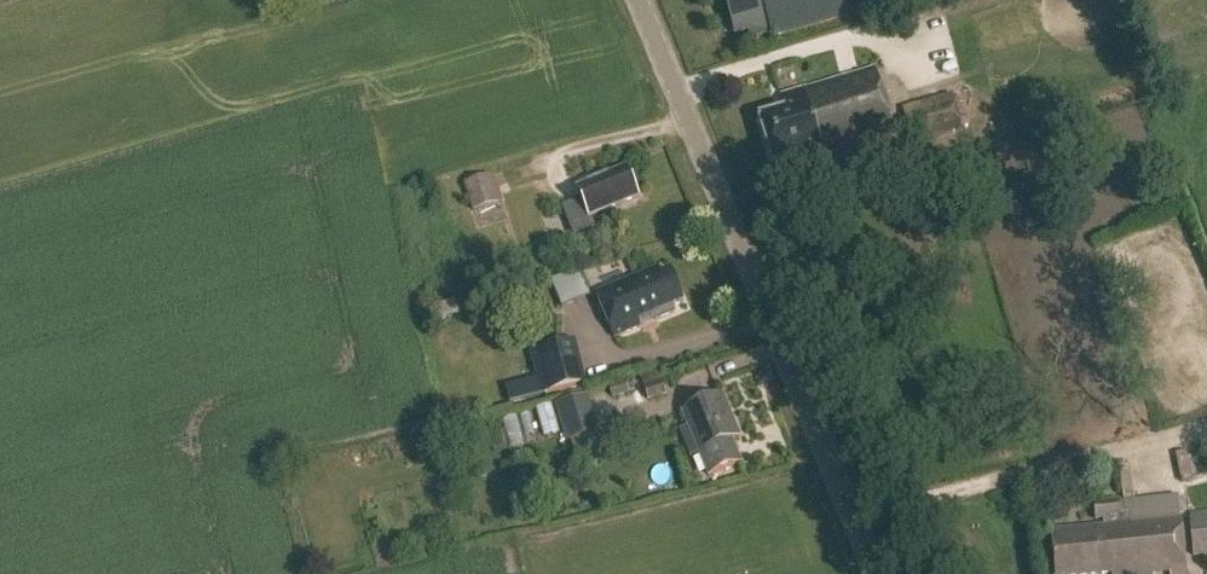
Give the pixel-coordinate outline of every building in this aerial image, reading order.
[(736,36),(749,32),(751,38),(771,32),(773,38),(878,9),(875,0),(726,0),(736,36)] [(899,144),(876,69),(782,97),(786,111),(760,119),(776,172),(802,164),(803,166),(822,160),(824,166),(899,144)] [(915,147),(964,134),(953,96),(903,109),(915,147)] [(637,198),(626,170),(608,177),(607,175),(587,183),(588,185),(577,189),(582,200),(562,208),(574,237),(595,228),(591,217),(637,198)] [(465,184),(472,212),(499,205),(492,177),(465,184)] [(562,303),(591,292),(580,266),(552,277),(562,303)] [(659,268),(595,294),(613,337),(642,326),(640,320),(652,315),(655,321),(675,313),(673,308),(684,303),(671,271),(662,275),(659,268)] [(538,352),(548,395),(587,386),(578,343),(538,352)] [(641,379),(648,402),(668,396),(662,373),(641,379)] [(626,382),(609,387),(613,399),(629,393),(626,382)] [(682,413),(688,428),(708,477),(740,464),(731,441),(739,438),(722,396),(682,413)] [(588,397),(555,406),(566,443),(599,433),(588,397)] [(429,444),(431,457),(444,455),(442,442),(429,444)] [(1096,529),(1052,534),(1056,573),(1187,573),(1179,495),(1093,504),(1096,529)] [(477,510),(472,519),(484,526),(490,516),(477,510)] [(1187,515),(1191,555),(1199,555),(1200,558),(1206,557),(1206,560),(1206,513),(1187,515)]
